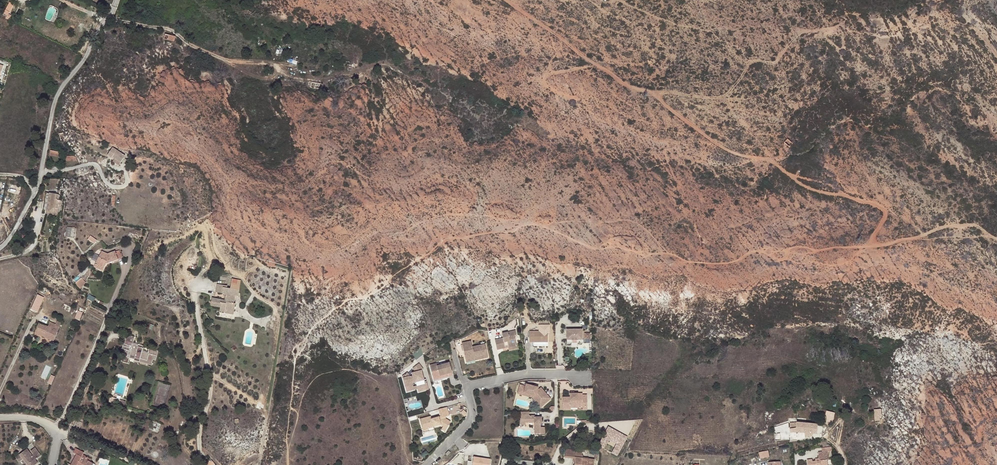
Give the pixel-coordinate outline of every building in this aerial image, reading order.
[(18,9),(14,6),(7,17),(11,20),(18,9)] [(785,141),(791,147),(794,143),(789,138),(785,141)] [(115,156),(122,159),(124,153),(119,150),(120,149),(113,146),(109,153),(115,156)] [(65,160),(76,160),(76,156),(71,156),(71,152),(65,152),(65,160)] [(46,210),(55,212),(59,194),(50,193),(46,210)] [(96,263),(99,265),(109,256),(112,252),(106,254),(106,256),(105,256),(104,252),(100,250),(92,265),(94,266),(96,263)] [(109,256),(99,265),(102,267),(105,260),(108,260),(108,261),(117,260),(115,251),(112,252),(109,256)] [(223,311),(231,313),(233,306),(231,306),(232,298),(235,299),(237,292),(239,282),(230,280),(228,290),(225,290),(226,288),(215,285),(213,293),(218,294),(218,292),(223,293),(222,295),(221,302),(221,304),(216,303),(216,301),(210,300),(208,308),(217,310),(216,314),(222,315),(223,311)] [(30,310),(38,313),(41,306),(33,302),(30,310)] [(45,338),(54,342),(60,328),(62,323),(58,321),(56,324),(51,322),(49,327),(39,323),(36,329),(47,333),(45,338)] [(571,340),(576,340),(581,340),(581,330),(566,330),(566,340),(571,340)] [(493,341),(496,351),(504,350),(504,347),(506,347),(507,350),(515,348),(513,337),(515,337),(514,332),(501,335),(501,339),(493,341)] [(528,343),(547,343),(546,332),(528,332),(528,343)] [(127,335),(123,346),(125,347),(125,345),(126,342),(132,343),(131,346),(132,347),(135,337),(127,335)] [(472,358),(473,360),(486,358),(483,345),(470,347),(469,341),(460,343),(463,359),(472,358)] [(122,358),(119,364),(126,366),(128,360),(132,361),(131,363),(137,364),(137,363),(144,365),(144,367),(149,368),(151,363),(154,364),(155,359),(153,359),(155,355),(146,353),(145,357),(140,355),(141,351),(141,349),(137,348),(136,350),(125,347),(123,346),(122,349),(121,349),(119,353),(121,354),(120,357),(122,358)] [(428,366),(429,374),(448,371),(446,364),(438,366),(435,366),(435,364),(428,366)] [(414,375),(408,378),(420,376),(419,373),(421,371),(416,365),(411,370),(414,375)] [(408,378),(401,379),(403,389),(411,387),(410,384),(412,383),(412,384),(413,384),(414,390),(416,394),(426,391),(424,381),(421,382),(420,376),(408,378)] [(411,387),(403,389),(404,393),(414,390),(413,384),(412,384),(412,383),(410,384),(411,387)] [(526,397),(530,399),(530,396),(533,388),(524,386),(523,387),(522,393),(526,395),(526,397)] [(534,397),(537,400),(535,402),(540,408),(549,400),(539,389),(537,391),(535,390),(535,388),(533,388),(530,396),(534,397)] [(581,407),(585,407),(585,397),(581,397),(581,396),(573,395),(568,395),(568,399),(562,399),(562,409),(570,409),(570,406),(578,407),(581,407)] [(444,410),(436,412),(437,418),(438,421),(436,421),(435,419),(428,421),(428,419),(417,421),(419,433),(425,431),(424,429),(429,427),(430,429),(437,427),(440,429),(439,431),(442,433),(447,425),(442,422),(440,422),(439,420),(442,419),(446,418),(444,410)] [(822,423),(830,424),(831,412),(823,411),(822,423)] [(532,435),(533,435),(533,418),(532,418),(532,417),(527,417),(527,413),(519,413),(519,419),(518,420),(518,425),(523,425),(524,423),(528,423),(532,424),(532,435)] [(533,418),(533,435),(543,435),(543,429),(538,428),(538,424),(539,424),(539,418),(533,418)] [(80,431),(82,424),(76,421),(73,428),(80,431)] [(810,433),(813,434),(816,434),(816,425),(795,424),(795,427),(789,427),(789,432),(803,433),(803,436),(810,436),(810,433)] [(620,456),(630,436),(610,426),(601,443),(609,448),(613,441),(618,443),(613,453),(620,456)] [(34,447),(29,451),(27,448),(16,456),(19,461),(23,458),(28,463),(25,464),(35,464),(38,463),(36,459),(40,456),(34,447)] [(68,464),(87,464),(89,461),(91,462),(92,458),(88,456),(87,459),(82,457),(84,452),(73,447),(71,451),(74,453),(68,464)] [(769,450),(760,452),(761,458),(771,457),(769,450)] [(816,453),(817,460),(817,463),(813,463),(810,463),(810,461),(805,461),(806,464),(825,464),(825,461),(827,461),(825,452),(820,453),(816,453)] [(586,463),(574,462),(574,457),(568,457),(568,455),(558,454),(558,462),(567,462),(567,464),(586,464),(586,463)]
